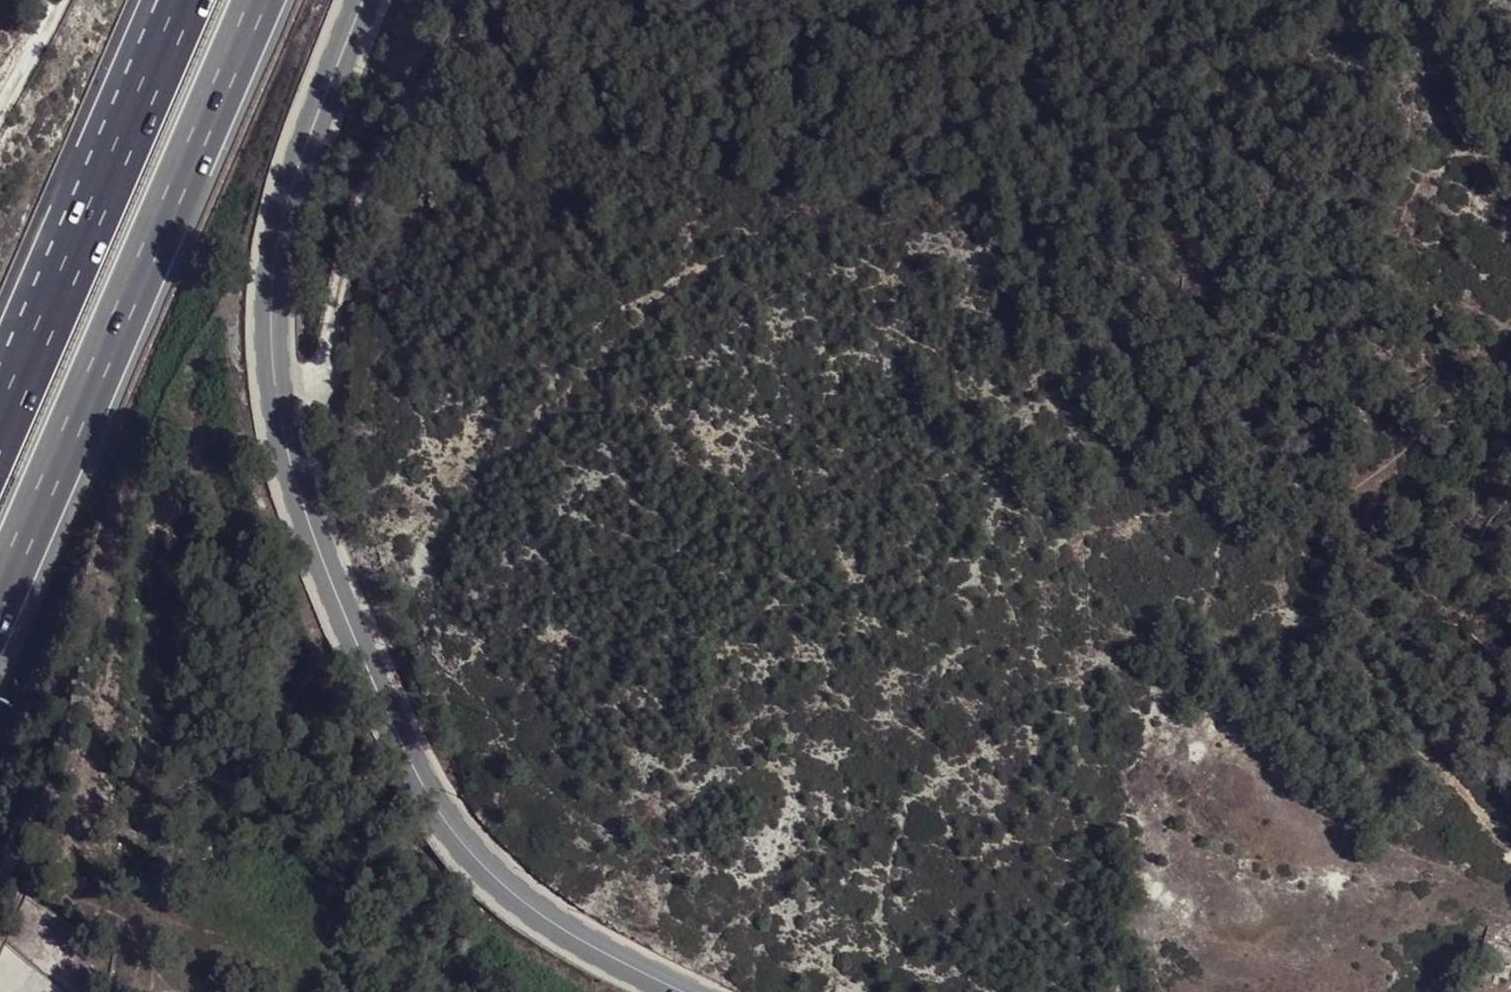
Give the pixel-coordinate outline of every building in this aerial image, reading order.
[(1508,920),(1493,949),(1510,957),(1510,922),(1508,920)]
